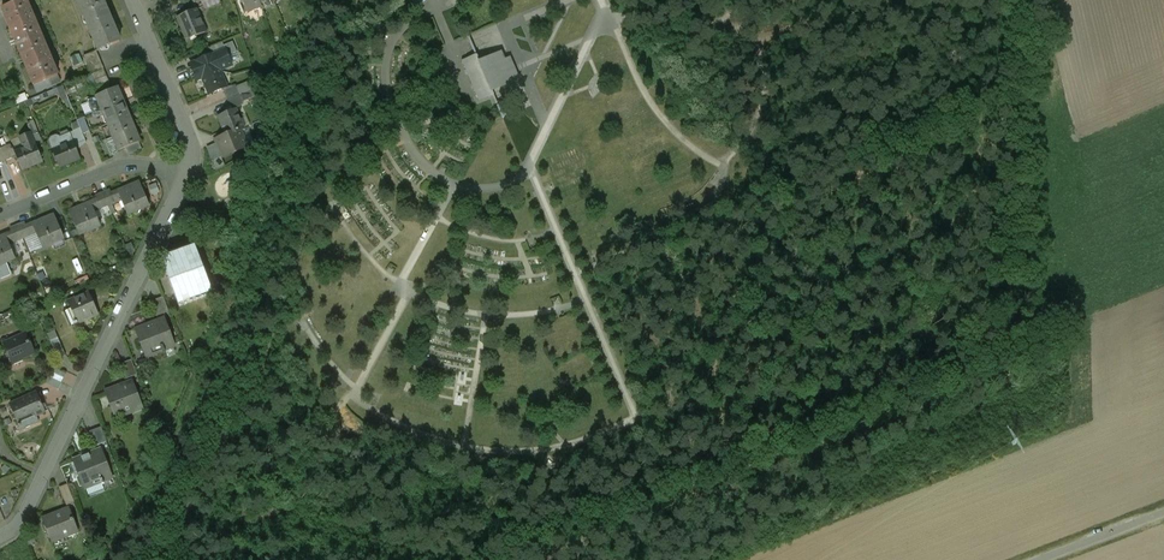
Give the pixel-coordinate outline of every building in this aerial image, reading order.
[(26,0),(23,0),(2,9),(34,86),(58,76),(26,0)] [(102,0),(78,0),(99,50),(119,42),(102,0)] [(247,12),(261,7),(260,3),(258,0),(242,0),(247,12)] [(197,10),(177,18),(186,40),(195,36),(196,37),(206,32),(197,10)] [(96,51),(84,56),(91,74),(104,69),(96,51)] [(475,56),(461,62),(478,101),(480,101),(493,96),(492,93),(521,80),(511,58),(506,59),(502,52),(477,62),(475,56)] [(218,67),(201,74),(209,94),(226,87),(218,67)] [(237,87),(224,93),(227,100),(240,95),(237,87)] [(117,88),(96,96),(98,100),(102,110),(123,101),(122,101),(117,89),(117,88)] [(240,95),(227,100),(230,107),(243,102),(240,95)] [(98,100),(89,103),(94,114),(102,111),(102,110),(98,100)] [(123,101),(102,110),(102,111),(107,123),(128,115),(128,114),(127,115),(122,102),(123,102),(123,101)] [(236,109),(218,116),(226,135),(227,136),(240,131),(244,129),(236,109)] [(128,115),(107,123),(113,137),(134,128),(133,128),(128,115)] [(80,128),(73,131),(78,144),(86,141),(80,128)] [(134,128),(113,137),(119,151),(125,148),(139,142),(139,141),(133,129),(134,128)] [(240,131),(227,136),(226,135),(215,140),(222,157),(247,147),(240,131)] [(73,142),(53,150),(60,167),(80,159),(73,142)] [(139,142),(125,148),(128,155),(142,149),(139,142)] [(35,144),(15,153),(22,170),(42,162),(35,144)] [(8,145),(0,148),(6,161),(13,158),(8,145)] [(139,183),(118,191),(118,192),(111,195),(115,203),(121,200),(128,215),(149,206),(143,191),(142,191),(139,183)] [(110,191),(103,194),(108,206),(115,203),(111,195),(110,191)] [(108,206),(103,194),(96,196),(97,201),(101,209),(108,206)] [(97,201),(91,203),(69,211),(73,220),(79,235),(101,226),(94,211),(101,209),(97,201)] [(53,215),(33,224),(26,227),(30,235),(36,232),(43,248),(64,239),(58,224),(57,224),(53,215)] [(25,223),(17,226),(22,238),(30,235),(26,227),(25,223)] [(17,226),(10,229),(12,233),(16,241),(22,238),(17,226)] [(12,233),(6,236),(9,244),(16,241),(12,233)] [(0,237),(0,265),(6,262),(15,259),(6,236),(5,235),(0,237)] [(194,254),(166,264),(174,284),(188,279),(193,291),(207,286),(194,254)] [(0,265),(0,280),(12,275),(6,262),(0,265)] [(88,293),(68,302),(71,309),(78,323),(78,324),(98,315),(88,293)] [(163,297),(150,302),(156,317),(169,312),(163,297)] [(71,309),(64,312),(70,327),(78,323),(71,309)] [(163,318),(151,322),(151,323),(136,329),(147,357),(162,351),(163,353),(165,352),(165,351),(175,347),(163,318)] [(26,334),(4,343),(8,352),(12,361),(21,357),(22,359),(35,353),(30,342),(29,343),(26,334)] [(66,356),(59,340),(51,343),(58,359),(66,356)] [(131,360),(121,364),(127,379),(137,375),(131,360)] [(61,383),(49,377),(45,384),(58,390),(61,383)] [(131,381),(106,391),(116,418),(142,408),(131,381)] [(36,393),(10,405),(17,421),(34,414),(35,416),(36,416),(45,412),(36,393)] [(34,414),(17,421),(19,425),(18,426),(19,427),(20,427),(22,432),(40,424),(38,419),(36,416),(35,416),(34,414)] [(101,427),(87,432),(93,447),(107,442),(101,427)] [(101,449),(73,460),(85,489),(101,482),(102,485),(104,484),(103,480),(111,477),(101,449)] [(67,484),(59,487),(67,506),(74,503),(67,484)] [(69,508),(43,519),(51,540),(62,536),(62,538),(78,532),(69,508)]
